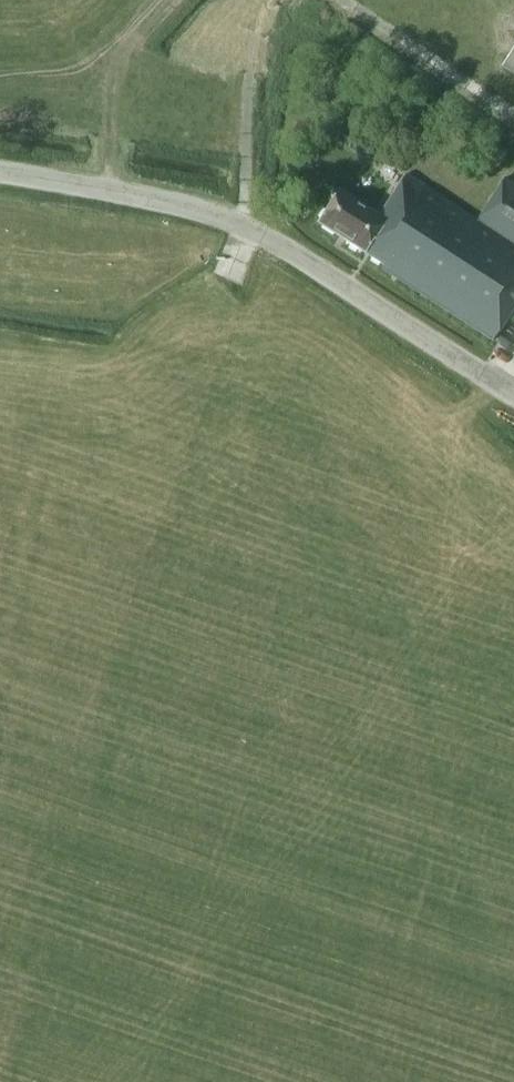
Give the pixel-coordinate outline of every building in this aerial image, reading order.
[(503,66),(513,72),(513,48),(503,66)] [(513,306),(513,184),(504,177),(477,220),(406,173),(376,219),(361,210),(363,206),(339,191),(319,221),(369,254),(368,255),(384,265),(382,268),(493,340),(513,306)]
